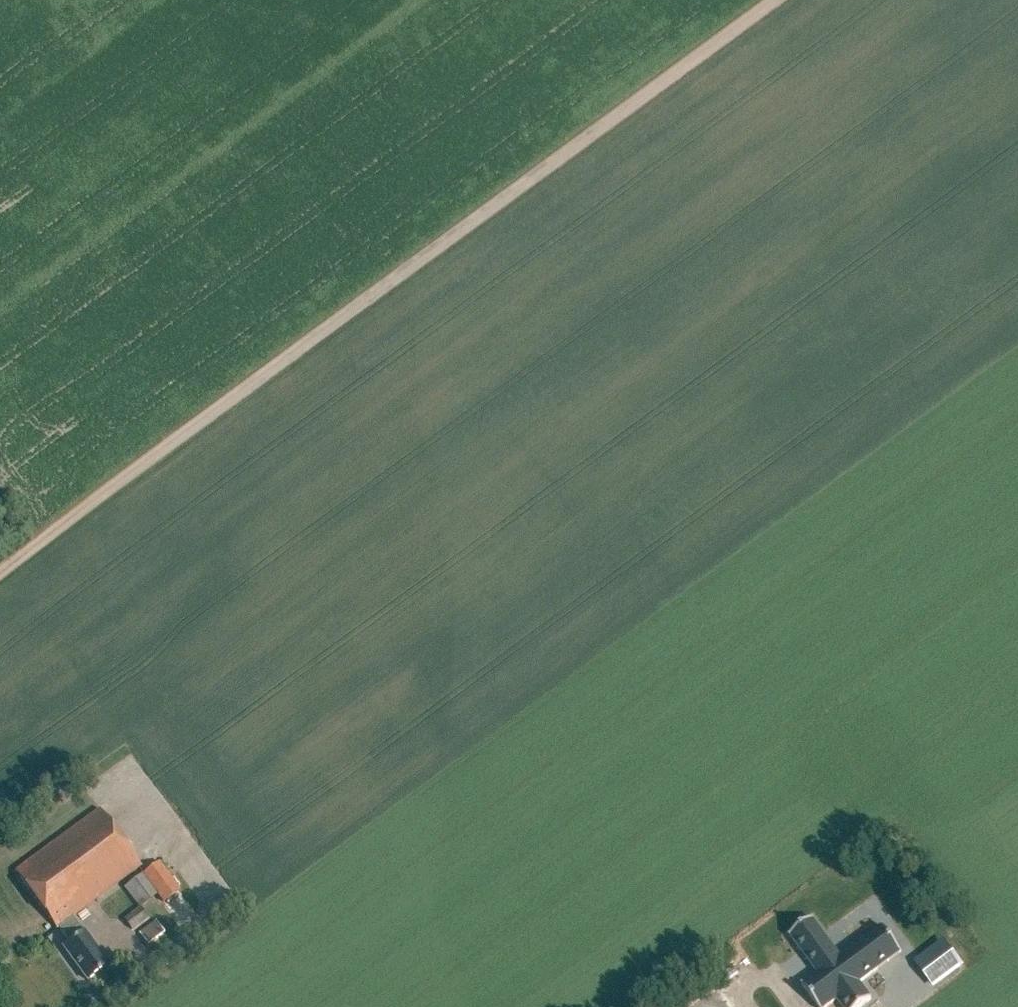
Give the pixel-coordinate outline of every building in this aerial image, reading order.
[(107,965),(72,919),(141,867),(98,808),(16,870),(70,942),(62,948),(86,980),(107,965)] [(197,912),(159,861),(142,874),(142,875),(124,888),(138,907),(122,918),(130,929),(147,917),(140,908),(157,895),(179,925),(197,912)] [(812,919),(790,936),(818,974),(802,986),(818,1006),(827,1006),(837,1000),(842,1006),(861,1006),(871,1000),(859,983),(901,952),(882,927),(841,958),(812,919)] [(139,932),(148,944),(164,932),(155,920),(139,932)] [(915,960),(934,988),(966,967),(948,939),(915,960)]
